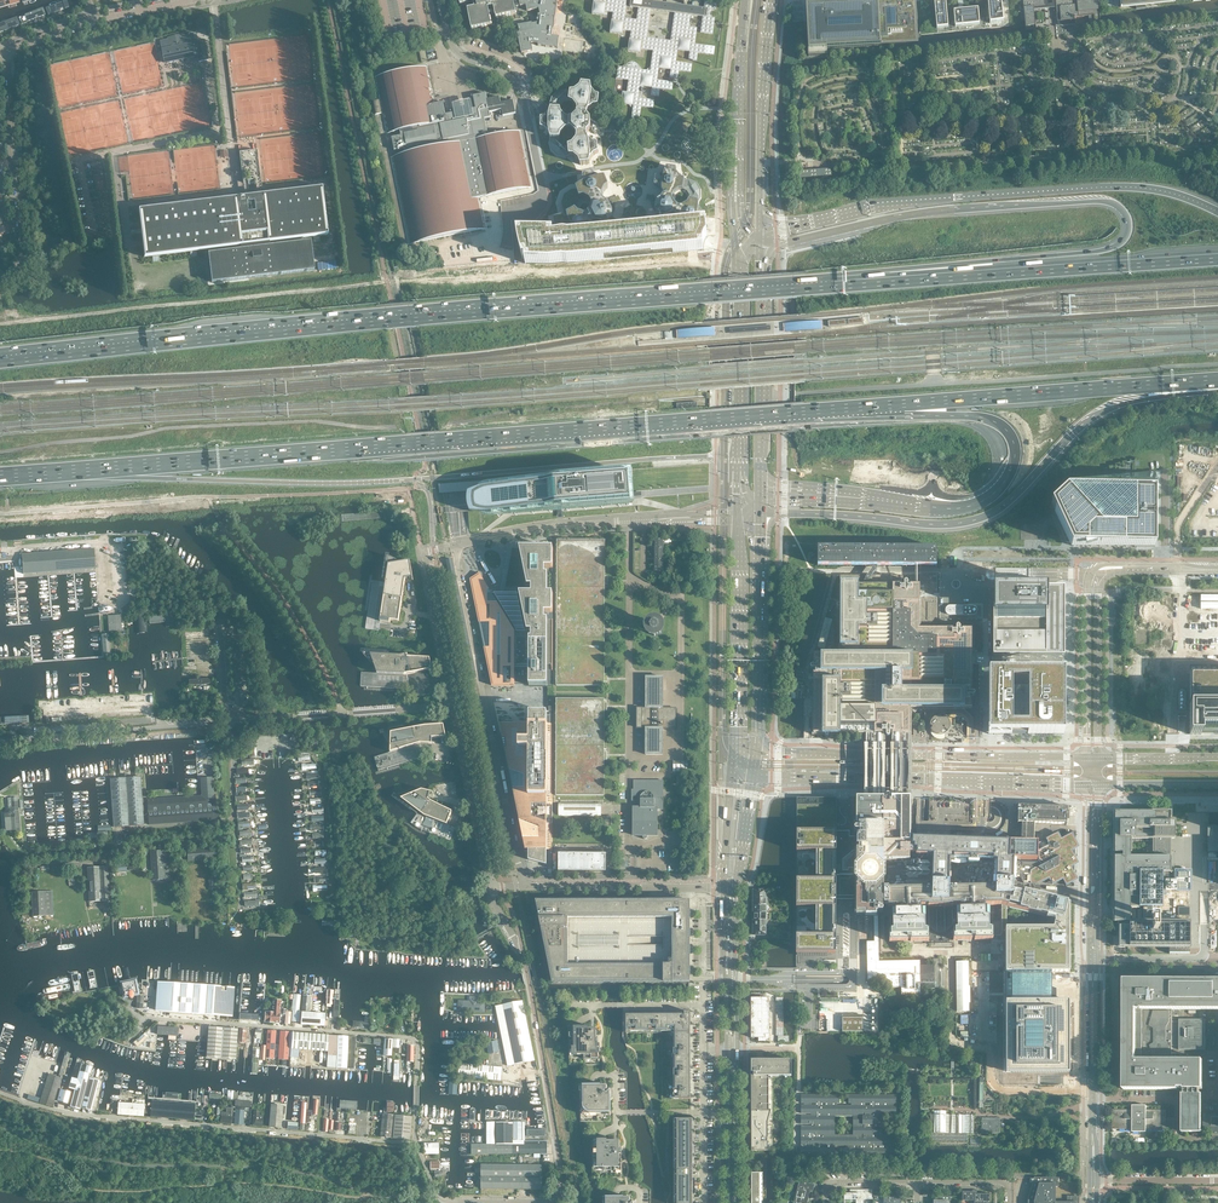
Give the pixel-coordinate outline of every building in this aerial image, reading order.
[(20,0),(0,0),(0,9),(21,3),(20,0)] [(460,6),(461,6),(467,5),(469,4),(470,4),(471,4),(472,3),(472,4),(473,4),(474,4),(474,3),(475,9),(474,9),(473,9),(473,10),(472,10),(471,10),(468,10),(468,11),(469,17),(470,24),(472,30),(471,30),(472,30),(472,31),(472,30),(476,30),(478,29),(479,29),(485,28),(491,27),(491,26),(492,26),(490,20),(490,19),(490,16),(489,16),(489,13),(495,12),(496,18),(496,19),(497,19),(503,18),(501,11),(505,10),(503,0),(459,0),(460,6)] [(514,4),(513,3),(513,2),(513,0),(503,0),(505,10),(501,11),(503,18),(509,16),(513,15),(514,15),(515,15),(516,15),(516,14),(515,8),(514,8),(514,7),(514,4)] [(557,0),(519,0),(520,6),(523,6),(524,9),(527,8),(527,10),(527,11),(539,9),(540,14),(538,15),(539,19),(537,19),(538,23),(532,24),(532,23),(518,26),(519,33),(517,33),(521,53),(533,51),(531,43),(533,43),(536,44),(538,44),(538,46),(558,48),(559,37),(552,36),(552,34),(553,29),(554,29),(557,0)] [(679,69),(687,70),(687,72),(691,73),(692,64),(672,61),(674,45),(678,46),(678,50),(682,51),(689,52),(688,60),(692,60),(697,61),(698,53),(714,55),(715,47),(695,44),(696,32),(697,28),(689,27),(690,15),(702,17),(700,33),(713,34),(714,23),(714,22),(715,18),(711,17),(712,10),(716,10),(717,2),(705,0),(704,8),(652,1),(652,0),(631,0),(630,7),(638,8),(636,20),(629,19),(625,14),(627,0),(614,0),(594,0),(594,1),(592,10),(592,14),(604,16),(605,12),(613,13),(612,20),(610,29),(610,33),(622,34),(623,30),(631,31),(630,39),(628,47),(628,52),(640,53),(641,49),(653,51),(650,67),(646,70),(642,69),(641,68),(641,67),(641,66),(640,66),(640,65),(639,64),(638,64),(638,63),(637,63),(637,62),(636,62),(635,62),(634,61),(633,61),(632,61),(631,61),(630,61),(628,62),(627,62),(626,63),(625,63),(625,64),(624,64),(623,65),(623,66),(622,67),(618,66),(616,79),(632,81),(631,93),(623,92),(621,100),(621,104),(629,105),(632,109),(631,122),(639,123),(641,107),(642,105),(649,106),(649,108),(653,108),(654,100),(646,99),(644,96),(641,96),(641,93),(640,90),(640,86),(644,87),(652,88),(651,96),(655,96),(659,97),(660,89),(661,85),(668,86),(668,90),(672,90),(673,82),(653,79),(655,63),(659,64),(659,68),(663,69),(670,70),(669,78),(678,79),(679,72),(679,69)] [(806,4),(807,21),(808,57),(827,56),(827,49),(872,47),(918,44),(917,34),(917,29),(916,6),(916,0),(887,0),(878,0),(875,1),(872,1),(824,3),(824,2),(812,3),(806,4)] [(930,27),(931,33),(1004,26),(1003,25),(1003,22),(1001,0),(1000,0),(988,1),(989,8),(978,9),(954,11),(947,12),(946,12),(945,1),(934,2),(937,26),(930,27)] [(1023,0),(1023,5),(1025,20),(1025,22),(1026,29),(1026,30),(1036,29),(1036,28),(1035,25),(1035,24),(1034,10),(1045,8),(1044,0),(1025,0),(1023,0)] [(1045,8),(1056,7),(1055,0),(1044,0),(1045,8)] [(1056,7),(1057,21),(1061,21),(1061,26),(1075,25),(1075,24),(1074,20),(1074,19),(1074,18),(1088,16),(1093,16),(1094,22),(1094,23),(1100,22),(1099,17),(1098,8),(1099,8),(1099,3),(1098,3),(1098,1),(1098,0),(1055,0),(1056,7)] [(1160,4),(1175,2),(1175,0),(1120,0),(1121,8),(1136,6),(1136,7),(1136,9),(1145,8),(1145,7),(1145,5),(1160,4)] [(73,7),(71,1),(46,9),(48,15),(73,7)] [(47,15),(45,8),(20,18),(23,24),(47,15)] [(0,23),(0,33),(20,25),(17,17),(0,23)] [(208,53),(206,44),(204,44),(203,41),(194,43),(192,35),(182,37),(182,35),(168,38),(169,40),(160,42),(165,63),(198,56),(199,62),(207,60),(206,54),(208,53)] [(531,187),(519,131),(488,137),(488,134),(491,133),(490,131),(487,132),(484,114),(502,110),(503,116),(516,114),(513,101),(501,103),(500,97),(487,100),(486,94),(473,96),(476,109),(463,111),(445,115),(443,102),(433,104),(426,66),(376,76),(388,133),(400,130),(401,136),(392,138),(394,151),(404,149),(405,154),(393,157),(411,244),(485,229),(478,198),(491,195),(531,187)] [(600,130),(600,127),(599,121),(595,118),(592,116),(594,112),(599,108),(604,108),(605,99),(601,97),(597,92),(596,87),(587,86),(586,90),(585,91),(583,90),(581,91),(581,93),(580,94),(576,95),(572,93),(564,94),(558,99),(556,107),(557,112),(555,116),(551,121),(547,122),(546,131),(551,132),(552,133),(550,135),(552,137),(554,136),(555,137),(556,141),(555,145),(555,146),(557,153),(563,159),(571,160),(575,159),(579,159),(580,160),(580,162),(582,164),(583,162),(584,163),(586,167),(595,166),(596,162),(600,157),(604,155),(603,146),(599,146),(597,142),(595,139),(596,137),(597,134),(600,130)] [(386,133),(379,100),(375,101),(382,134),(386,133)] [(471,101),(453,105),(457,121),(475,117),(471,101)] [(259,167),(257,154),(254,154),(243,156),(243,155),(239,156),(241,169),(242,169),(258,167),(259,167)] [(103,173),(102,166),(91,168),(92,176),(103,173)] [(642,230),(641,231),(644,234),(645,235),(647,239),(647,240),(647,241),(647,244),(648,245),(649,245),(652,247),(653,247),(655,248),(657,245),(658,244),(659,244),(660,245),(663,244),(662,242),(663,242),(664,242),(668,242),(669,243),(671,244),(671,245),(672,245),(680,246),(687,242),(691,235),(691,233),(691,232),(691,230),(693,227),(693,226),(694,226),(696,227),(698,226),(697,224),(698,224),(699,223),(703,223),(703,221),(704,220),(705,217),(705,216),(705,214),(702,212),(701,211),(699,207),(698,206),(698,202),(701,198),(701,190),(697,183),(696,183),(689,180),(688,180),(686,180),(684,180),(682,180),(681,179),(680,179),(680,178),(679,178),(681,176),(679,174),(677,175),(677,174),(676,173),(676,169),(674,169),(673,169),(670,168),(668,168),(667,168),(665,171),(665,172),(664,172),(661,175),(660,176),(659,176),(656,176),(655,178),(655,179),(655,182),(655,184),(654,185),(658,187),(659,188),(662,192),(662,193),(663,196),(663,197),(662,199),(658,201),(657,203),(656,203),(656,200),(655,196),(654,196),(654,195),(653,195),(652,195),(651,196),(650,195),(647,195),(646,199),(650,200),(651,204),(652,207),(652,208),(653,209),(654,209),(655,209),(655,208),(656,209),(655,211),(657,215),(657,217),(657,218),(655,220),(655,221),(654,221),(649,223),(648,223),(644,223),(644,224),(643,226),(642,229),(642,230)] [(819,171),(819,169),(797,170),(798,179),(832,176),(831,168),(822,168),(822,170),(819,171)] [(551,231),(548,232),(549,233),(549,235),(550,238),(550,239),(551,241),(555,240),(556,241),(560,243),(561,244),(563,247),(565,247),(566,247),(569,246),(570,246),(571,245),(572,242),(572,241),(577,239),(578,238),(578,239),(579,240),(581,242),(581,244),(581,245),(582,246),(582,247),(587,253),(596,256),(604,253),(604,252),(605,251),(606,250),(607,249),(611,247),(612,247),(612,248),(613,250),(615,250),(616,249),(616,248),(617,248),(618,249),(621,251),(622,250),(623,249),(626,248),(627,247),(628,246),(627,242),(627,241),(628,236),(629,235),(632,232),(631,231),(630,230),(628,227),(628,226),(627,224),(623,226),(622,226),(617,224),(616,224),(613,222),(613,221),(612,219),(613,215),(613,212),(614,212),(614,211),(614,210),(615,203),(613,199),(612,199),(611,199),(610,199),(610,200),(610,205),(609,206),(604,203),(603,201),(602,200),(602,197),(602,196),(604,191),(605,191),(605,190),(608,188),(607,186),(607,185),(606,182),(605,181),(605,180),(601,180),(600,180),(595,178),(594,178),(594,177),(592,174),(583,177),(583,181),(583,182),(583,183),(581,182),(579,185),(581,186),(581,187),(580,187),(580,188),(577,190),(575,190),(573,190),(572,190),(565,195),(564,195),(562,203),(564,211),(564,212),(565,213),(566,214),(567,215),(568,219),(568,220),(567,220),(566,220),(566,221),(565,220),(563,217),(561,218),(560,218),(557,219),(556,219),(554,220),(554,222),(555,224),(554,225),(554,226),(552,225),(551,227),(552,229),(552,230),(551,230),(551,231)] [(327,235),(322,188),(246,197),(139,210),(145,258),(241,246),(241,250),(270,246),(269,242),(327,235)] [(548,233),(517,232),(518,238),(519,245),(521,252),(523,259),(525,259),(525,264),(550,264),(563,263),(567,264),(703,250),(703,245),(703,243),(704,241),(705,239),(707,237),(706,222),(699,223),(589,234),(569,236),(565,235),(553,237),(553,233),(548,233)] [(314,271),(310,241),(270,246),(241,250),(208,254),(211,283),(314,271)] [(1156,476),(1156,471),(1136,475),(1136,461),(1118,465),(1069,489),(1053,504),(1073,545),(1156,546),(1156,476)] [(635,501),(632,473),(501,483),(497,484),(488,484),(484,485),(480,486),(479,490),(475,491),(471,492),(468,493),(468,494),(468,495),(468,497),(467,499),(467,502),(468,504),(468,506),(468,508),(469,510),(470,512),(470,513),(473,513),(477,514),(481,514),(483,517),(486,517),(490,518),(495,517),(499,517),(503,517),(557,512),(560,512),(635,506),(635,501)] [(605,625),(605,588),(605,584),(608,584),(608,581),(608,576),(605,576),(605,540),(557,540),(557,686),(604,686),(604,682),(608,682),(608,678),(608,674),(604,674),(605,633),(608,633),(608,630),(608,625),(605,625)] [(508,547),(499,593),(504,593),(513,547),(508,547)] [(937,566),(937,548),(818,547),(818,566),(874,566),(873,567),(867,576),(872,576),(877,568),(877,566),(937,566)] [(545,619),(545,613),(553,613),(553,593),(547,593),(547,576),(545,576),(545,568),(553,568),(553,548),(520,548),(528,587),(530,586),(530,587),(532,593),(519,593),(520,594),(517,594),(517,593),(509,593),(504,593),(504,592),(503,592),(502,591),(501,591),(501,592),(500,592),(500,593),(497,593),(494,593),(492,593),(488,587),(479,573),(470,579),(492,685),(503,685),(503,667),(530,667),(530,685),(530,687),(545,687),(547,687),(547,686),(547,685),(551,685),(551,669),(552,669),(552,671),(553,671),(553,619),(545,619)] [(96,568),(94,549),(22,554),(23,574),(96,568)] [(399,622),(405,579),(413,578),(413,581),(414,581),(410,561),(396,563),(397,561),(397,562),(398,561),(388,556),(384,582),(373,581),(366,628),(379,630),(380,621),(390,623),(390,620),(399,622)] [(866,734),(884,734),(884,732),(886,732),(886,735),(886,736),(887,737),(889,737),(889,736),(890,735),(890,732),(892,732),(892,734),(910,734),(910,708),(971,708),(971,698),(969,698),(969,696),(973,696),(974,696),(975,695),(975,694),(974,693),(973,693),(973,692),(969,692),(970,691),(971,691),(972,638),(972,629),(962,628),(962,631),(960,631),(960,627),(960,626),(959,625),(958,625),(957,626),(956,627),(956,631),(954,631),(954,628),(937,628),(937,576),(910,576),(910,587),(908,587),(908,583),(908,582),(907,582),(906,582),(905,582),(904,583),(904,587),(902,587),(902,576),(872,576),(867,576),(840,576),(840,603),(842,603),(842,605),(839,605),(838,605),(837,606),(837,607),(838,608),(839,609),(842,609),(842,610),(840,610),(840,654),(814,654),(814,664),(816,664),(816,666),(812,666),(811,666),(811,667),(811,668),(811,669),(812,669),(816,669),(816,671),(814,671),(813,733),(823,733),(823,732),(825,732),(825,735),(826,736),(826,737),(828,737),(829,736),(829,735),(829,732),(831,732),(831,733),(866,734)] [(1064,587),(991,587),(991,656),(1064,656),(1064,587)] [(965,605),(947,605),(947,614),(965,614),(965,605)] [(122,631),(121,615),(108,616),(109,632),(122,631)] [(174,622),(174,615),(149,617),(150,623),(174,622)] [(664,625),(664,624),(662,621),(660,620),(659,619),(655,618),(654,618),(653,619),(651,619),(650,620),(649,620),(648,621),(647,622),(646,623),(645,624),(645,625),(645,626),(644,627),(644,628),(644,629),(644,630),(644,632),(645,632),(645,633),(645,634),(646,634),(646,635),(647,636),(648,637),(649,638),(650,638),(651,639),(652,639),(653,640),(655,640),(656,640),(657,639),(658,639),(659,639),(660,638),(661,638),(662,637),(663,636),(663,635),(664,635),(664,634),(665,633),(665,632),(665,631),(665,630),(665,629),(665,628),(665,627),(665,626),(665,625),(664,625)] [(826,618),(819,647),(827,649),(828,646),(831,647),(838,620),(826,618)] [(110,634),(103,634),(104,655),(111,654),(110,634)] [(407,674),(431,669),(432,669),(430,658),(407,656),(407,655),(408,655),(401,656),(388,655),(388,653),(366,652),(365,652),(364,652),(364,653),(364,654),(363,654),(364,655),(372,665),(373,664),(372,664),(374,664),(377,673),(362,672),(361,686),(406,689),(410,688),(407,674)] [(1188,733),(1217,733),(1217,672),(1188,672),(1188,733)] [(1064,674),(991,674),(991,734),(1064,734),(1064,674)] [(676,718),(676,708),(663,708),(663,677),(646,677),(646,708),(637,708),(637,728),(646,728),(646,755),(662,755),(663,728),(676,728),(676,718)] [(1115,689),(1115,720),(1130,720),(1130,734),(1168,734),(1168,721),(1173,721),(1173,689),(1168,689),(1168,685),(1136,685),(1136,689),(1115,689)] [(604,751),(604,711),(607,711),(607,707),(607,703),(604,703),(604,699),(556,699),(556,795),(604,795),(604,760),(607,760),(607,755),(607,752),(604,751)] [(552,850),(553,732),(551,732),(551,711),(552,711),(552,706),(548,706),(548,711),(550,711),(550,714),(547,714),(547,712),(547,711),(545,711),(530,711),(530,712),(529,712),(529,726),(521,727),(501,732),(524,843),(528,844),(528,860),(547,865),(547,849),(552,850)] [(950,727),(950,726),(950,725),(950,724),(950,723),(950,722),(950,721),(949,720),(949,719),(948,718),(947,717),(946,716),(945,716),(944,715),(943,715),(942,715),(941,715),(940,715),(939,715),(938,715),(937,715),(936,716),(934,716),(934,717),(933,717),(933,718),(932,718),(931,718),(931,721),(931,722),(930,722),(930,723),(930,724),(930,725),(930,726),(930,727),(931,728),(931,729),(931,733),(931,734),(932,735),(933,736),(934,737),(935,737),(936,738),(937,739),(938,739),(940,739),(941,739),(942,739),(943,739),(944,738),(945,738),(945,734),(946,733),(947,732),(948,731),(949,730),(949,729),(950,729),(950,728),(950,727)] [(0,718),(0,725),(30,723),(29,716),(0,718)] [(499,724),(501,732),(529,726),(529,723),(499,724)] [(424,757),(420,743),(435,744),(435,743),(432,743),(432,738),(446,737),(444,724),(426,726),(404,730),(404,728),(405,728),(382,732),(388,744),(389,743),(391,742),(390,752),(374,757),(378,770),(424,757)] [(884,766),(884,734),(866,734),(865,798),(884,798),(884,775),(892,775),(891,798),(910,798),(910,734),(892,734),(892,766),(884,766)] [(687,770),(687,760),(675,761),(675,771),(687,770)] [(144,825),(141,777),(128,778),(128,775),(124,775),(125,778),(110,779),(114,827),(144,825)] [(217,820),(215,795),(214,795),(213,778),(200,779),(201,796),(147,799),(149,825),(217,820)] [(661,808),(661,780),(634,780),(634,789),(632,789),(632,801),(637,801),(637,807),(657,808),(661,808)] [(447,825),(452,813),(452,811),(432,801),(428,798),(430,792),(433,793),(433,792),(422,789),(411,794),(409,793),(410,793),(410,792),(397,795),(396,795),(396,796),(395,796),(395,797),(396,798),(417,814),(418,813),(416,812),(418,811),(419,812),(411,823),(418,828),(450,840),(455,828),(449,825),(447,825)] [(322,798),(321,790),(310,791),(311,795),(317,795),(317,799),(322,798)] [(986,909),(984,910),(984,905),(1001,905),(1006,906),(1055,917),(1063,920),(1067,902),(1031,893),(1013,889),(1013,880),(1013,866),(1013,859),(1037,860),(1037,859),(1035,859),(1036,844),(1037,844),(1037,843),(1034,843),(1035,823),(1066,824),(1067,824),(1067,806),(1067,807),(1019,805),(1018,805),(1018,823),(1018,822),(1022,822),(1022,842),(945,839),(945,838),(944,838),(944,837),(943,837),(942,836),(941,836),(941,837),(940,837),(939,838),(939,839),(917,839),(917,842),(916,842),(916,841),(915,841),(914,841),(913,841),(912,841),(912,842),(912,825),(911,825),(911,820),(910,820),(910,798),(891,798),(891,800),(890,800),(890,797),(889,796),(888,795),(887,795),(886,796),(886,797),(886,800),(884,800),(884,798),(865,798),(856,798),(855,825),(858,825),(858,829),(856,829),(855,830),(854,830),(854,832),(855,832),(856,833),(858,833),(858,837),(856,837),(856,847),(859,847),(859,850),(856,850),(856,860),(855,860),(855,867),(855,877),(856,877),(856,912),(867,912),(867,915),(874,915),(874,941),(867,942),(868,980),(888,979),(889,987),(901,987),(902,995),(921,994),(921,987),(934,987),(934,964),(921,964),(921,961),(879,961),(878,912),(880,912),(880,918),(884,918),(884,917),(894,911),(895,911),(895,912),(895,919),(893,919),(893,931),(889,931),(889,942),(907,941),(907,939),(910,939),(910,941),(929,941),(929,943),(953,943),(953,940),(972,940),(972,938),(974,938),(974,940),(993,939),(993,935),(993,929),(989,929),(989,917),(986,917),(986,909)] [(20,831),(17,798),(10,798),(11,807),(9,807),(9,813),(5,814),(7,831),(10,831),(10,833),(12,833),(12,832),(20,831)] [(836,831),(837,798),(801,798),(797,798),(797,814),(796,886),(796,953),(836,953),(836,877),(836,831)] [(598,816),(598,803),(562,802),(562,816),(598,816)] [(657,835),(657,808),(637,807),(634,807),(634,835),(643,835),(643,837),(643,838),(644,839),(645,839),(646,839),(647,839),(647,838),(647,837),(647,835),(657,835)] [(1152,916),(1152,920),(1151,920),(1152,907),(1162,907),(1162,890),(1190,890),(1190,871),(1173,871),(1173,873),(1172,873),(1170,873),(1170,872),(1170,856),(1170,851),(1170,841),(1170,837),(1175,837),(1175,822),(1174,822),(1173,822),(1170,822),(1170,820),(1170,812),(1167,812),(1120,812),(1115,812),(1115,826),(1115,828),(1115,830),(1115,837),(1115,848),(1115,852),(1123,852),(1122,856),(1119,856),(1115,856),(1114,920),(1114,921),(1119,921),(1119,928),(1119,946),(1169,947),(1169,954),(1172,954),(1190,954),(1190,921),(1157,920),(1157,916),(1152,916)] [(849,831),(836,831),(836,877),(855,877),(855,867),(848,867),(847,870),(842,870),(842,858),(853,850),(856,850),(859,850),(859,847),(856,847),(856,837),(849,837),(849,831)] [(1079,863),(1075,856),(1072,850),(1079,846),(1072,833),(1065,836),(1061,838),(1058,832),(1045,839),(1043,841),(1042,840),(1039,842),(1038,861),(1038,862),(1037,862),(1018,861),(1017,866),(1013,866),(1013,880),(1013,889),(1031,893),(1031,884),(1038,884),(1049,879),(1052,885),(1063,879),(1066,885),(1078,879),(1071,866),(1079,863)] [(1209,852),(1217,852),(1217,834),(1209,834),(1209,852)] [(217,859),(216,847),(187,849),(188,861),(217,859)] [(173,879),(171,850),(151,851),(152,880),(173,879)] [(606,872),(606,854),(559,853),(559,871),(606,872)] [(908,889),(931,888),(931,881),(932,881),(932,880),(928,880),(929,860),(933,861),(933,856),(922,856),(916,856),(916,854),(910,854),(910,886),(908,886),(908,889)] [(110,901),(108,866),(87,868),(89,902),(110,901)] [(216,888),(215,876),(208,877),(209,889),(216,888)] [(54,915),(52,891),(32,892),(33,916),(54,915)] [(690,941),(690,934),(690,900),(663,900),(536,900),(539,918),(541,927),(552,983),(673,982),(690,982),(690,969),(690,945),(690,941)] [(1069,971),(1069,902),(1067,902),(1063,920),(1055,917),(1052,925),(1006,925),(1006,939),(1006,971),(1012,971),(1052,971),(1069,971)] [(993,935),(993,939),(1006,939),(1006,925),(1006,906),(1001,905),(1002,930),(1000,935),(993,935)] [(1189,908),(1178,907),(1178,916),(1189,916),(1189,908)] [(20,951),(21,951),(22,951),(37,948),(44,946),(45,946),(45,945),(46,945),(46,944),(47,944),(47,943),(47,942),(46,941),(45,940),(44,940),(43,940),(42,940),(35,941),(21,945),(20,945),(19,945),(18,946),(17,947),(17,948),(17,949),(17,950),(18,950),(18,951),(19,951),(20,951)] [(970,960),(957,961),(958,1011),(971,1011),(970,960)] [(1052,971),(1012,971),(1012,1001),(1052,1001),(1052,986),(1052,971)] [(1205,1019),(1179,1019),(1179,1021),(1172,1021),(1172,1015),(1172,1009),(1179,1009),(1217,1010),(1217,979),(1142,979),(1145,978),(1147,977),(1146,975),(1147,975),(1147,974),(1147,973),(1147,972),(1146,972),(1145,971),(1144,972),(1144,971),(1142,972),(1141,972),(1139,973),(1138,972),(1136,972),(1135,971),(1135,972),(1134,972),(1134,971),(1133,971),(1133,972),(1132,972),(1132,973),(1132,974),(1132,975),(1131,976),(1131,977),(1132,977),(1134,978),(1136,979),(1135,979),(1124,979),(1124,981),(1124,992),(1126,992),(1126,998),(1124,998),(1124,1012),(1124,1016),(1120,1016),(1119,1016),(1118,1056),(1119,1056),(1124,1056),(1124,1060),(1124,1071),(1126,1071),(1126,1076),(1124,1076),(1123,1089),(1178,1090),(1178,1088),(1184,1088),(1184,1093),(1184,1094),(1200,1094),(1200,1093),(1200,1089),(1203,1089),(1203,1060),(1172,1059),(1172,1055),(1172,1050),(1176,1050),(1176,1045),(1179,1045),(1179,1050),(1180,1050),(1205,1050),(1205,1036),(1205,1033),(1205,1019)] [(138,995),(135,980),(121,983),(124,997),(129,997),(129,998),(130,998),(131,998),(132,998),(133,998),(133,997),(134,997),(134,996),(138,995)] [(162,982),(160,1012),(179,1013),(192,1014),(220,1016),(228,1016),(230,987),(222,986),(162,982)] [(298,1011),(300,995),(294,995),(293,995),(292,1010),(293,1010),(292,1022),(293,1022),(293,1023),(297,1024),(297,1022),(298,1022),(298,1020),(300,1020),(300,1011),(298,1011)] [(324,1026),(325,1014),(309,1013),(311,997),(303,996),(302,1012),(301,1024),(310,1025),(324,1026)] [(485,1013),(485,1002),(479,1002),(479,997),(470,997),(470,1001),(459,1001),(458,1011),(485,1013)] [(769,997),(751,997),(751,1037),(758,1037),(758,1041),(769,1041),(769,1016),(769,997)] [(783,997),(776,997),(776,1036),(778,1036),(778,1042),(789,1042),(789,1036),(784,1036),(783,997)] [(279,1023),(281,1001),(273,1000),(272,1013),(266,1012),(265,1022),(279,1023)] [(535,1060),(523,1001),(496,1006),(508,1066),(535,1060)] [(1012,1001),(1006,1001),(1006,1072),(1069,1072),(1069,1001),(1052,1001),(1012,1001)] [(691,1089),(690,1072),(692,1072),(691,1072),(691,1069),(690,1052),(692,1052),(692,1051),(691,1051),(691,1048),(690,1048),(690,1022),(689,1022),(689,1017),(690,1017),(690,1012),(684,1012),(684,1015),(683,1015),(683,1014),(656,1014),(653,1014),(653,1013),(653,1014),(636,1014),(633,1014),(633,1013),(632,1013),(632,1014),(626,1014),(626,1033),(627,1033),(662,1033),(662,1031),(672,1031),(672,1033),(673,1033),(673,1042),(672,1042),(672,1098),(672,1099),(691,1099),(691,1092),(692,1092),(691,1092),(691,1089)] [(842,1032),(863,1032),(863,1017),(858,1017),(857,1019),(853,1017),(851,1019),(847,1017),(846,1017),(844,1017),(842,1017),(842,1032)] [(864,1022),(865,1030),(879,1030),(878,1023),(873,1024),(873,1027),(870,1027),(870,1022),(864,1022)] [(157,1034),(177,1036),(178,1028),(158,1027),(157,1034)] [(235,1059),(238,1029),(208,1027),(206,1057),(235,1059)] [(599,1047),(599,1043),(598,1043),(594,1043),(594,1042),(598,1042),(597,1039),(594,1039),(594,1038),(597,1038),(597,1028),(580,1028),(568,1028),(569,1065),(599,1065),(599,1051),(600,1051),(600,1047),(599,1047)] [(245,1044),(246,1030),(239,1029),(238,1044),(245,1044)] [(274,1038),(275,1038),(276,1033),(275,1033),(275,1031),(268,1030),(267,1042),(265,1058),(273,1059),(274,1038)] [(288,1060),(290,1032),(280,1031),(280,1038),(279,1059),(283,1059),(288,1060)] [(354,1069),(355,1047),(356,1037),(329,1036),(329,1035),(292,1032),(290,1065),(297,1066),(298,1050),(327,1051),(326,1067),(327,1067),(336,1068),(335,1068),(354,1069)] [(391,1056),(392,1047),(392,1039),(384,1039),(383,1055),(391,1056)] [(499,1052),(499,1051),(497,1043),(497,1041),(487,1043),(489,1053),(499,1052)] [(63,1077),(67,1062),(69,1057),(65,1056),(59,1076),(63,1077)] [(772,1139),(772,1079),(769,1079),(768,1076),(786,1076),(791,1076),(791,1060),(751,1060),(751,1075),(751,1110),(767,1110),(771,1110),(768,1123),(768,1150),(773,1150),(772,1150),(772,1140),(773,1140),(773,1139),(772,1139)] [(92,1107),(99,1080),(89,1078),(92,1067),(88,1066),(87,1065),(86,1065),(81,1064),(77,1080),(79,1080),(76,1090),(75,1090),(71,1105),(70,1107),(80,1110),(81,1108),(91,1111),(92,1107)] [(507,1081),(508,1068),(460,1064),(458,1076),(460,1077),(481,1079),(507,1081)] [(53,1107),(63,1078),(49,1074),(41,1099),(40,1102),(40,1103),(53,1107)] [(610,1122),(610,1097),(610,1089),(606,1093),(605,1091),(605,1090),(607,1090),(607,1085),(594,1085),(580,1085),(580,1096),(580,1122),(610,1122)] [(220,1093),(209,1092),(209,1101),(219,1102),(220,1093)] [(1201,1130),(1202,1093),(1200,1093),(1200,1094),(1184,1094),(1184,1093),(1182,1093),(1182,1102),(1182,1130),(1182,1132),(1184,1132),(1191,1132),(1201,1132),(1201,1131),(1201,1130)] [(896,1156),(896,1148),(894,1148),(894,1146),(896,1146),(896,1135),(882,1135),(882,1114),(896,1114),(896,1105),(894,1105),(894,1103),(896,1103),(896,1095),(849,1095),(849,1104),(851,1104),(851,1106),(837,1106),(837,1104),(840,1104),(840,1095),(802,1094),(802,1103),(804,1103),(804,1105),(802,1105),(802,1114),(811,1114),(811,1116),(809,1116),(809,1121),(811,1121),(811,1126),(802,1126),(801,1156),(804,1156),(804,1155),(835,1156),(835,1145),(846,1145),(846,1147),(844,1147),(844,1156),(896,1156)] [(194,1120),(195,1104),(152,1100),(150,1117),(158,1117),(158,1118),(160,1118),(194,1120)] [(358,1101),(338,1100),(338,1107),(357,1109),(358,1101)] [(144,1116),(144,1104),(118,1102),(117,1115),(144,1116)] [(207,1114),(208,1103),(198,1102),(197,1109),(200,1110),(200,1113),(207,1114)] [(281,1128),(283,1106),(271,1105),(269,1127),(281,1128)] [(1166,1129),(1166,1110),(1146,1109),(1146,1105),(1132,1105),(1132,1109),(1112,1109),(1112,1129),(1132,1129),(1132,1132),(1146,1132),(1146,1129),(1166,1129)] [(232,1108),(231,1124),(243,1125),(244,1110),(236,1110),(236,1106),(233,1106),(232,1108)] [(221,1112),(221,1123),(231,1124),(232,1108),(227,1108),(227,1112),(221,1112)] [(768,1150),(768,1123),(771,1110),(767,1110),(751,1110),(751,1125),(753,1125),(753,1128),(751,1128),(751,1150),(768,1150)] [(262,1126),(263,1116),(259,1115),(260,1111),(254,1111),(252,1125),(262,1126)] [(1203,1113),(1203,1131),(1203,1132),(1217,1132),(1217,1113),(1203,1113)] [(410,1139),(412,1116),(394,1115),(393,1129),(391,1129),(393,1115),(383,1114),(380,1137),(391,1138),(391,1134),(393,1134),(392,1138),(410,1139)] [(973,1133),(973,1115),(955,1115),(931,1114),(931,1133),(968,1133),(973,1133)] [(691,1119),(677,1119),(677,1202),(691,1202),(691,1119)] [(999,1133),(999,1125),(999,1120),(982,1120),(982,1133),(999,1133)] [(525,1141),(525,1137),(525,1122),(487,1122),(487,1144),(471,1144),(472,1154),(547,1154),(547,1141),(525,1141)] [(968,1141),(968,1135),(968,1133),(931,1133),(931,1141),(968,1141)] [(622,1171),(622,1154),(618,1154),(618,1152),(622,1152),(622,1149),(618,1149),(618,1148),(620,1148),(620,1140),(604,1140),(592,1141),(592,1155),(592,1178),(597,1178),(605,1178),(615,1178),(622,1177),(622,1173),(622,1171)] [(438,1160),(438,1144),(438,1143),(424,1143),(424,1154),(427,1154),(427,1160),(438,1160),(438,1161),(439,1161),(439,1160),(438,1160)] [(542,1189),(542,1165),(481,1164),(481,1189),(529,1189),(542,1189)] [(766,1182),(766,1173),(763,1173),(752,1173),(752,1182),(766,1182)] [(1076,1202),(1073,1202),(1073,1199),(1067,1199),(1067,1202),(1055,1202),(1055,1187),(1058,1187),(1058,1180),(1059,1180),(1059,1179),(1058,1179),(1058,1178),(1034,1177),(1028,1200),(1028,1202),(1076,1202)] [(810,1191),(813,1191),(815,1184),(803,1181),(802,1185),(801,1184),(800,1187),(798,1187),(794,1201),(800,1202),(807,1202),(810,1191)] [(766,1190),(766,1182),(752,1182),(752,1190),(766,1190)] [(872,1196),(872,1189),(856,1189),(856,1191),(851,1191),(851,1193),(844,1193),(844,1202),(861,1202),(861,1200),(872,1200),(872,1196)] [(766,1199),(766,1190),(752,1190),(752,1199),(766,1199)] [(990,1194),(973,1194),(973,1190),(969,1190),(969,1192),(962,1192),(962,1201),(974,1201),(974,1202),(990,1202),(990,1194)]
